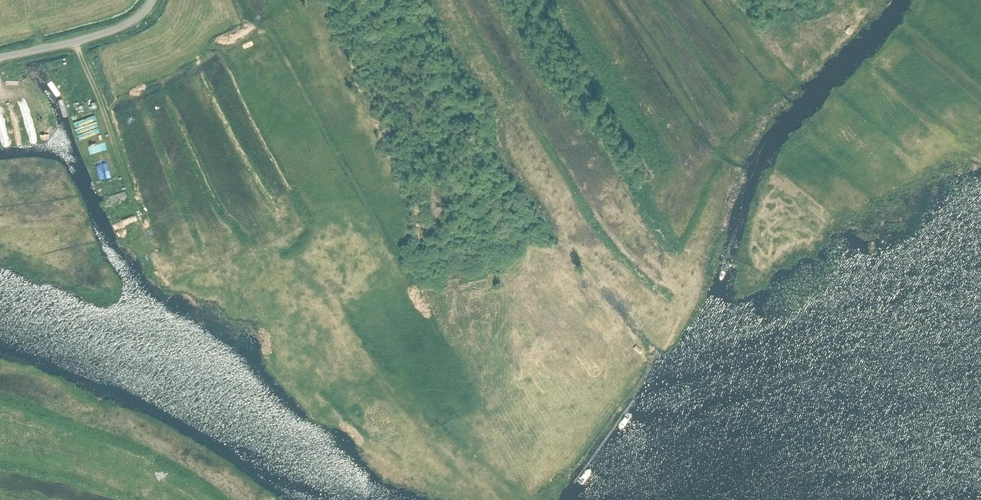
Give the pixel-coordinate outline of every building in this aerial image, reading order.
[(93,140),(104,136),(102,131),(91,134),(93,140)] [(104,139),(85,146),(90,159),(108,152),(104,139)] [(98,180),(101,187),(121,179),(118,172),(98,180)]
